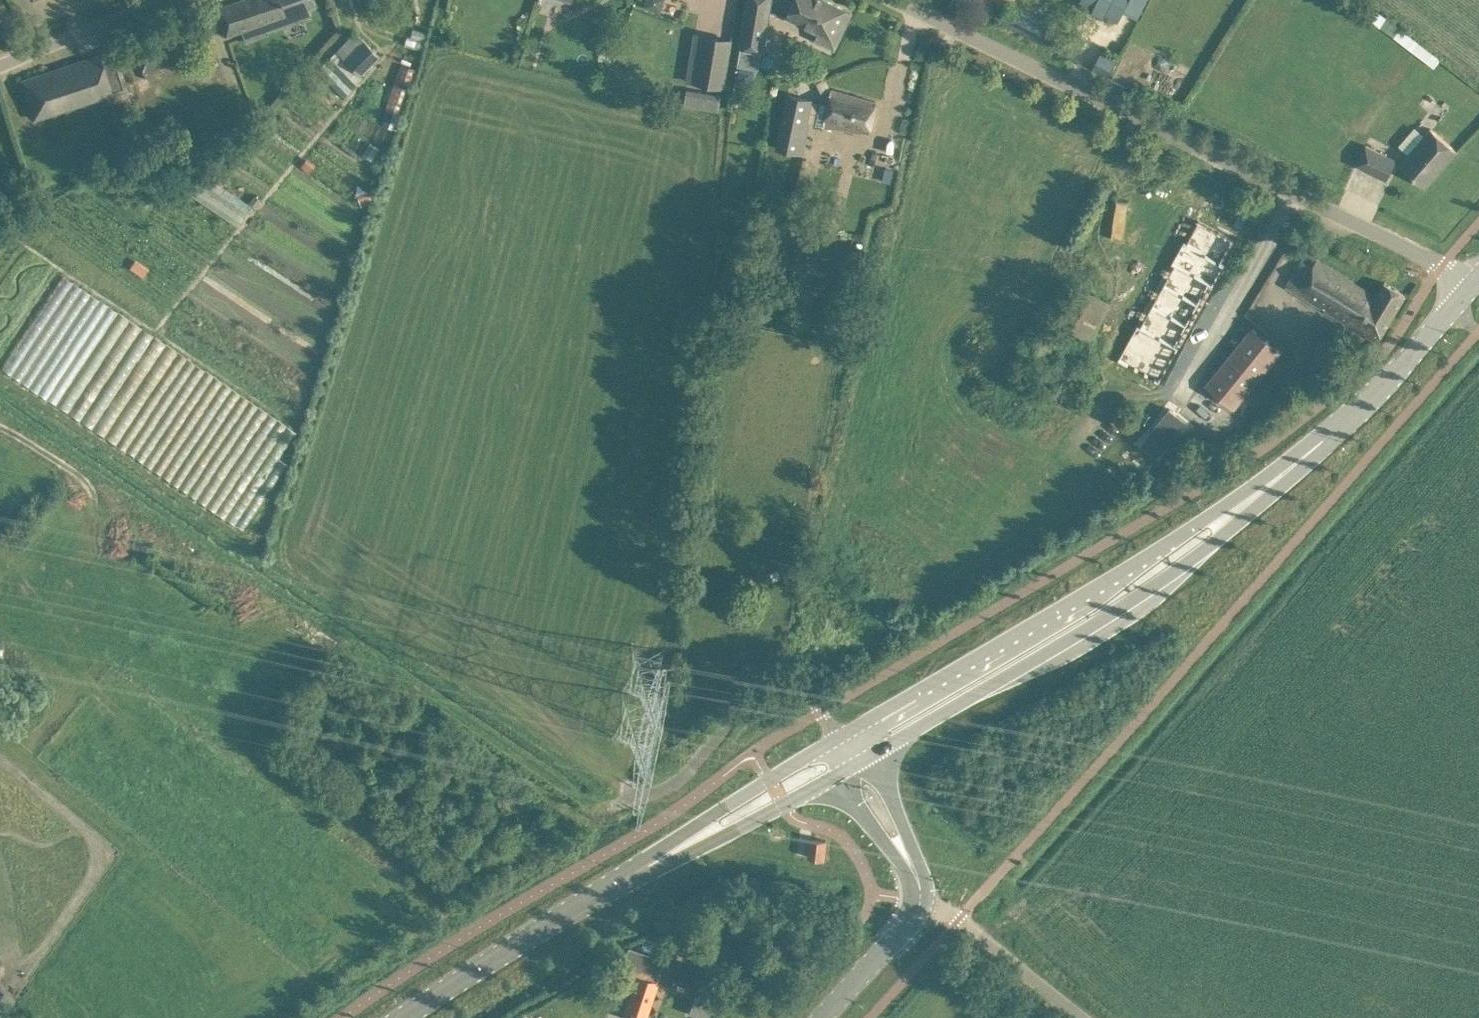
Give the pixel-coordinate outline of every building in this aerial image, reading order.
[(217,6),(220,17),(223,25),(226,34),(227,33),(240,29),(245,43),(267,35),(267,34),(266,30),(269,28),(270,28),(282,24),(305,16),(310,14),(307,6),(316,3),(314,0),(235,0),(217,6)] [(643,4),(660,10),(663,0),(645,0),(643,4)] [(772,0),(748,0),(747,6),(737,64),(759,67),(762,50),(763,50),(770,10),(772,0)] [(819,30),(816,37),(835,46),(852,11),(830,0),(794,0),(787,15),(819,30)] [(1080,1),(1118,20),(1123,11),(1128,0),(1080,0),(1080,1)] [(1125,12),(1139,19),(1149,0),(1131,0),(1125,12)] [(427,32),(412,28),(408,46),(423,50),(427,32)] [(185,56),(183,48),(177,29),(133,43),(142,70),(185,56)] [(704,34),(696,80),(724,85),(731,38),(704,34)] [(343,58),(360,73),(379,53),(362,37),(343,58)] [(1102,47),(1091,67),(1097,70),(1108,76),(1117,58),(1118,56),(1102,47)] [(114,49),(22,79),(22,81),(34,118),(112,93),(127,88),(117,57),(114,49)] [(352,88),(362,79),(335,52),(325,62),(352,88)] [(343,98),(352,88),(325,62),(316,71),(343,98)] [(401,63),(385,109),(399,114),(415,68),(401,63)] [(779,139),(778,148),(804,153),(811,121),(823,124),(823,125),(870,131),(876,100),(832,87),(828,102),(789,94),(779,139)] [(722,94),(687,89),(685,107),(719,112),(722,94)] [(1425,186),(1457,150),(1431,127),(1399,163),(1425,186)] [(1387,179),(1396,159),(1366,144),(1356,164),(1387,179)] [(306,156),(300,165),(309,172),(316,163),(306,156)] [(215,179),(209,189),(246,213),(252,203),(215,179)] [(368,190),(356,195),(360,205),(372,201),(368,190)] [(1138,323),(1118,359),(1159,381),(1179,345),(1178,345),(1176,344),(1209,283),(1211,284),(1213,285),(1226,262),(1223,260),(1222,260),(1234,239),(1199,219),(1187,240),(1184,239),(1171,262),(1175,264),(1141,324),(1138,323)] [(1376,296),(1317,259),(1312,265),(1303,260),(1288,285),(1377,339),(1405,293),(1385,281),(1376,296)] [(1055,323),(1094,341),(1112,302),(1073,284),(1055,323)] [(1209,385),(1236,407),(1281,350),(1254,328),(1209,385)] [(1148,435),(1142,442),(1157,454),(1155,455),(1156,456),(1166,444),(1169,439),(1174,443),(1185,430),(1180,426),(1185,420),(1170,407),(1169,407),(1154,426),(1154,427),(1148,435)] [(812,837),(809,856),(824,857),(826,839),(812,837)] [(620,970),(622,971),(634,975),(621,1015),(630,1017),(645,1017),(658,981),(657,980),(664,958),(635,948),(628,946),(620,970)] [(695,1000),(691,1010),(704,1015),(717,983),(703,977),(699,988),(695,1000)]
